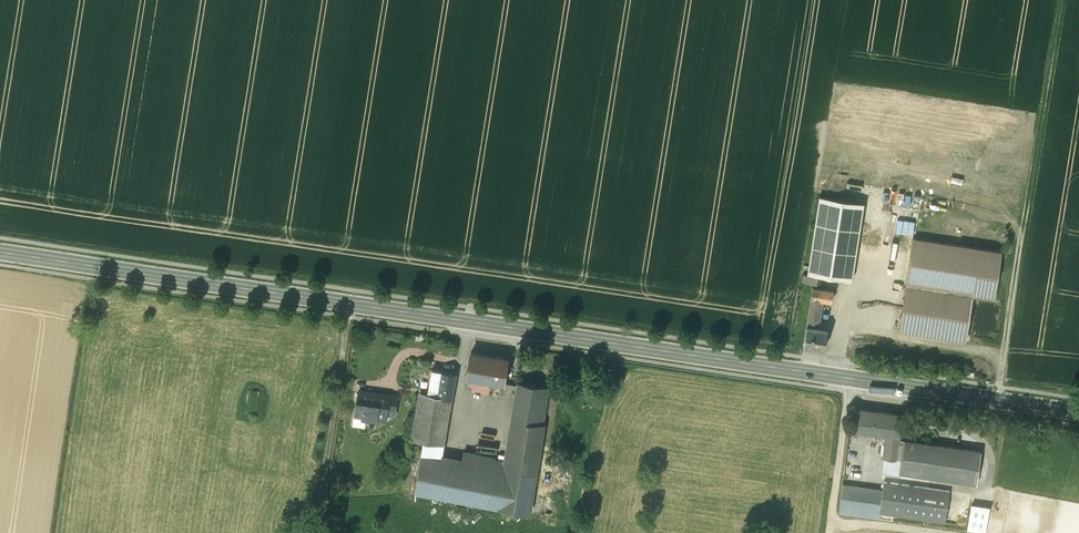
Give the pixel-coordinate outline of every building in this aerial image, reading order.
[(852,280),(864,203),(819,196),(809,266),(804,265),(803,273),(807,274),(807,273),(852,280)] [(1001,251),(913,238),(899,330),(965,340),(972,295),(994,298),(1001,251)] [(808,311),(818,312),(819,312),(821,299),(831,301),(833,290),(812,287),(808,311)] [(824,348),(828,323),(817,321),(818,312),(808,311),(803,344),(824,348)] [(507,358),(471,352),(467,376),(504,382),(507,358)] [(977,378),(978,370),(965,368),(964,376),(977,378)] [(428,393),(451,397),(455,373),(441,371),(441,370),(432,369),(428,393)] [(544,423),(539,422),(545,387),(518,383),(507,460),(500,507),(528,512),(544,423)] [(389,395),(358,391),(355,416),(366,418),(376,420),(377,416),(386,418),(387,414),(389,396),(389,395)] [(422,440),(443,443),(451,397),(428,393),(420,392),(412,438),(422,440)] [(389,396),(387,414),(394,415),(397,397),(389,396)] [(898,438),(901,415),(857,408),(854,428),(867,430),(866,433),(872,433),(872,431),(888,432),(884,457),(895,459),(898,438)] [(365,426),(366,418),(355,416),(354,416),(353,424),(365,426)] [(981,450),(898,438),(895,459),(893,474),(899,475),(900,472),(976,483),(981,450)] [(420,456),(440,460),(441,453),(443,443),(422,440),(420,456)] [(415,492),(500,507),(507,460),(463,452),(462,457),(441,453),(440,460),(420,456),(415,492)] [(883,472),(893,474),(895,459),(884,457),(883,472)] [(949,490),(884,481),(883,487),(880,502),(879,512),(945,522),(949,490)] [(883,487),(843,482),(839,513),(878,518),(879,502),(880,502),(883,487)] [(991,506),(972,502),(967,528),(986,532),(991,506)]
